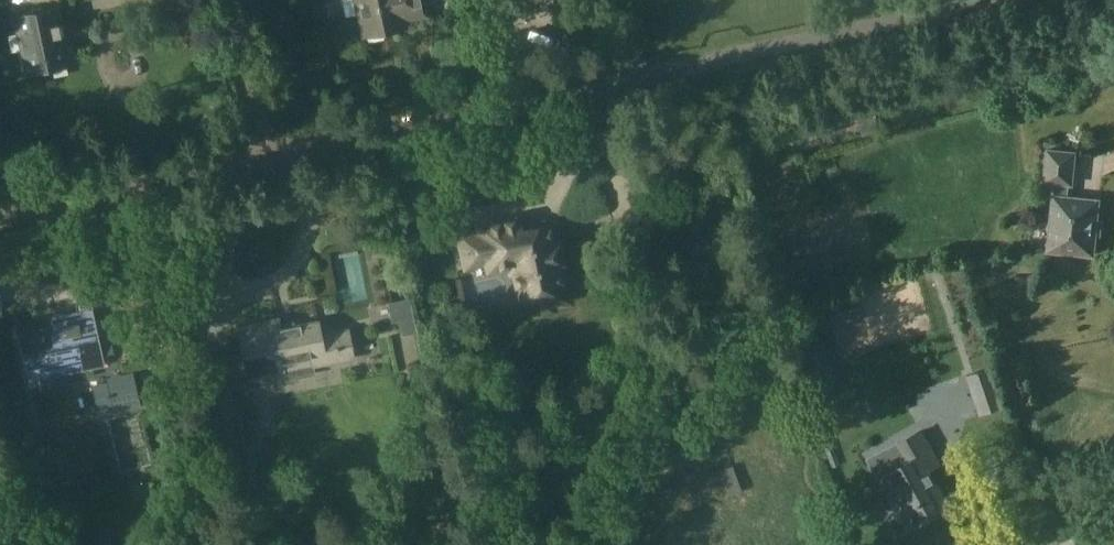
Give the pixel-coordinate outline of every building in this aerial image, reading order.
[(363,36),(405,26),(404,19),(426,15),(423,0),(355,0),(363,36)] [(57,7),(14,16),(26,73),(73,62),(66,33),(62,33),(57,7)] [(1072,185),(1075,153),(1048,150),(1044,182),(1059,183),(1058,197),(1053,196),(1048,251),(1093,256),(1095,234),(1099,235),(1101,222),(1096,222),(1098,201),(1066,197),(1068,184),(1072,185)] [(796,207),(809,202),(803,184),(789,189),(796,207)] [(460,237),(466,266),(488,261),(490,268),(513,263),(520,295),(540,291),(543,304),(564,299),(561,286),(557,265),(563,263),(558,242),(552,243),(548,225),(547,226),(519,232),(516,219),(480,227),(481,232),(460,237)] [(1028,241),(1028,257),(1043,257),(1043,241),(1028,241)] [(352,259),(326,263),(332,314),(359,311),(352,259)] [(836,304),(827,306),(833,327),(858,319),(851,288),(833,293),(836,304)] [(415,335),(412,319),(409,299),(371,305),(374,325),(399,321),(402,337),(415,335)] [(34,326),(17,329),(27,375),(86,362),(87,366),(102,363),(91,313),(50,322),(50,326),(35,329),(34,326)] [(312,376),(310,366),(326,363),(326,364),(355,359),(348,327),(320,332),(318,320),(279,328),(278,318),(237,326),(248,378),(284,371),(286,381),(312,376)] [(113,413),(140,407),(133,375),(106,381),(107,384),(91,387),(95,407),(111,404),(113,413)] [(40,381),(18,385),(20,397),(42,394),(40,381)] [(66,411),(79,406),(70,384),(57,389),(66,411)] [(921,431),(898,443),(908,462),(879,478),(907,529),(948,506),(929,471),(939,465),(921,431)]
